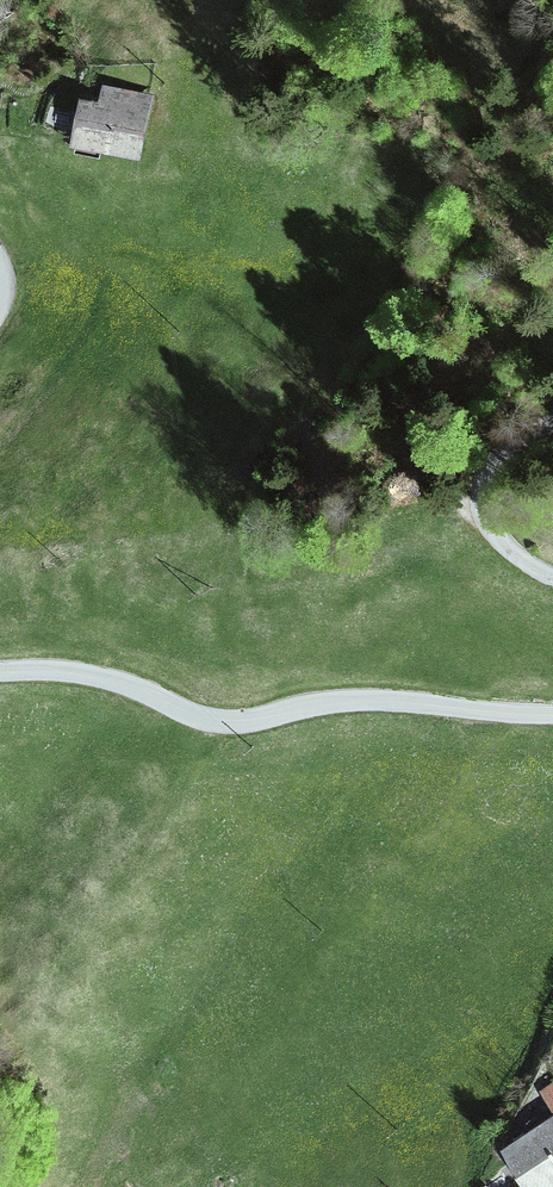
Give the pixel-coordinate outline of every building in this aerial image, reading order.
[(101,102),(83,99),(73,149),(142,163),(156,96),(104,86),(101,102)] [(540,1092),(552,1112),(552,1084),(540,1092)] [(503,1151),(527,1186),(552,1186),(552,1118),(503,1151)]
